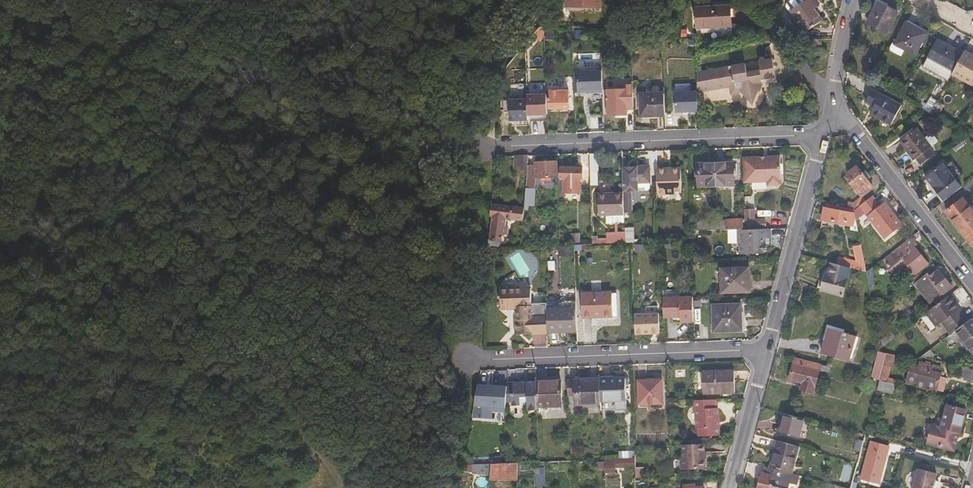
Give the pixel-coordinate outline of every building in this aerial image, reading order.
[(804,33),(821,20),(813,10),(818,6),(813,0),(805,0),(789,13),(804,33)] [(878,2),(867,23),(886,33),(897,12),(878,2)] [(697,9),(698,28),(713,27),(733,26),(732,7),(697,9)] [(894,43),(914,54),(926,32),(906,22),(894,43)] [(540,27),(515,50),(518,53),(520,52),(524,54),(545,35),(544,25),(540,27)] [(809,38),(810,50),(819,50),(817,38),(809,38)] [(937,41),(927,59),(952,73),(962,54),(937,41)] [(972,57),(972,54),(965,49),(963,52),(972,57)] [(972,84),(972,57),(963,52),(962,54),(952,73),(972,84)] [(745,70),(743,68),(736,69),(736,73),(729,74),(728,70),(697,73),(697,93),(729,90),(730,98),(741,96),(747,103),(752,103),(755,96),(758,97),(761,88),(759,87),(761,84),(765,83),(766,88),(775,87),(773,65),(762,66),(759,69),(745,70)] [(604,92),(604,68),(578,69),(578,92),(604,92)] [(520,78),(520,86),(536,85),(535,77),(520,78)] [(873,103),(867,113),(888,124),(899,105),(870,89),(865,98),(873,103)] [(550,92),(549,109),(552,109),(567,108),(569,108),(569,91),(550,92)] [(697,110),(696,91),(673,92),(674,111),(697,110)] [(529,120),(528,114),(548,114),(547,92),(528,92),(528,97),(510,98),(511,121),(529,120)] [(641,94),(641,117),(665,116),(664,94),(641,94)] [(594,98),(594,116),(603,116),(603,97),(594,98)] [(606,99),(607,116),(627,115),(626,107),(623,107),(623,99),(606,99)] [(900,143),(916,161),(917,160),(925,171),(939,160),(930,149),(938,141),(932,134),(930,134),(924,139),(916,130),(900,143)] [(514,156),(514,169),(526,169),(527,165),(528,156),(514,156)] [(758,158),(742,159),(742,184),(766,183),(770,187),(776,187),(780,183),(779,158),(765,158),(765,161),(759,161),(758,158)] [(714,160),(714,179),(732,178),(732,159),(714,160)] [(696,160),(697,179),(714,179),(714,160),(696,160)] [(529,165),(529,172),(529,177),(528,188),(525,188),(524,204),(533,205),(536,176),(555,176),(556,162),(535,162),(535,165),(529,165)] [(943,164),(925,179),(939,196),(956,181),(943,164)] [(589,177),(590,186),(598,185),(597,166),(589,166),(589,177)] [(622,167),(623,190),(630,190),(630,183),(649,182),(649,166),(622,167)] [(558,168),(557,197),(563,197),(563,192),(579,192),(579,179),(582,179),(582,168),(558,168)] [(851,184),(862,197),(874,188),(858,168),(848,175),(854,182),(851,184)] [(655,170),(655,196),(664,196),(665,193),(679,193),(679,172),(666,172),(666,169),(655,170)] [(597,198),(598,216),(606,216),(623,215),(623,193),(605,194),(606,198),(597,198)] [(873,197),(864,204),(868,209),(861,215),(865,220),(870,216),(887,239),(903,226),(886,204),(881,208),(873,197)] [(971,247),(972,245),(972,214),(962,200),(945,213),(971,247)] [(491,204),(489,217),(492,217),(491,233),(494,233),(493,240),(487,240),(487,245),(502,245),(503,235),(505,235),(505,226),(501,226),(502,218),(523,219),(524,207),(491,204)] [(828,204),(824,220),(853,228),(852,232),(859,234),(856,218),(854,211),(828,204)] [(854,211),(856,218),(861,215),(868,209),(864,204),(854,211)] [(744,230),(765,229),(765,219),(755,219),(755,210),(743,210),(743,217),(744,230)] [(725,218),(726,230),(737,230),(744,230),(743,217),(725,218)] [(613,229),(613,242),(622,242),(622,230),(613,229)] [(737,243),(740,246),(740,255),(763,254),(766,248),(764,246),(763,244),(764,239),(766,238),(769,238),(769,229),(765,229),(744,230),(737,230),(737,243)] [(902,262),(900,264),(906,271),(909,269),(915,277),(929,266),(916,248),(918,246),(912,239),(892,255),(897,261),(900,259),(902,262)] [(558,246),(559,255),(569,255),(569,245),(558,246)] [(850,268),(868,272),(864,254),(863,250),(856,252),(858,263),(842,259),(841,265),(850,268)] [(691,254),(692,262),(701,262),(701,254),(691,254)] [(827,273),(823,291),(844,296),(850,268),(841,265),(831,263),(829,274),(827,273)] [(929,285),(939,298),(953,288),(944,277),(946,276),(939,267),(924,279),(916,285),(921,291),(929,285)] [(722,269),(723,292),(750,291),(749,268),(722,269)] [(920,275),(913,281),(916,285),(924,279),(920,275)] [(516,306),(516,319),(515,319),(516,335),(532,334),(532,333),(546,332),(546,331),(546,306),(545,303),(530,303),(529,288),(499,289),(500,307),(516,306)] [(582,294),(583,317),(591,317),(591,322),(618,321),(617,292),(582,294)] [(943,324),(952,335),(968,323),(959,311),(961,310),(951,296),(927,315),(937,328),(943,324)] [(691,298),(663,298),(663,318),(679,317),(679,323),(692,322),(691,298)] [(546,306),(546,331),(576,330),(575,301),(563,301),(555,306),(546,306)] [(713,305),(714,332),(740,331),(739,304),(713,305)] [(634,315),(635,329),(657,329),(657,314),(656,314),(656,308),(646,308),(646,315),(634,315)] [(827,338),(854,345),(856,335),(833,330),(831,336),(828,336),(827,338)] [(946,343),(952,352),(949,354),(953,359),(956,356),(958,359),(972,346),(961,331),(946,343)] [(827,338),(824,353),(850,360),(854,345),(827,338)] [(879,353),(873,379),(880,381),(884,369),(887,355),(879,353)] [(887,355),(884,369),(887,370),(889,370),(893,355),(887,354),(887,355)] [(790,381),(802,384),(801,390),(813,392),(819,370),(828,372),(829,368),(795,359),(790,381)] [(916,368),(911,385),(935,391),(936,389),(940,376),(941,373),(940,373),(941,368),(930,365),(926,364),(920,363),(919,368),(916,368)] [(960,376),(972,380),(972,370),(967,369),(963,368),(960,376)] [(702,373),(703,394),(734,393),(733,372),(702,373)] [(476,387),(473,410),(483,411),(486,395),(503,395),(502,375),(486,376),(486,387),(476,387)] [(940,376),(936,389),(942,391),(946,377),(940,376)] [(598,380),(599,404),(599,407),(625,407),(623,379),(598,380)] [(575,396),(575,404),(599,404),(598,380),(567,381),(567,396),(575,396)] [(637,381),(638,405),(662,404),(661,380),(637,381)] [(880,381),(878,389),(894,393),(896,385),(884,382),(880,381)] [(535,383),(536,408),(560,406),(560,382),(535,383)] [(506,383),(505,403),(511,403),(511,406),(527,406),(527,411),(536,411),(536,408),(535,383),(525,383),(525,387),(521,387),(521,383),(506,383)] [(697,420),(697,429),(700,429),(700,437),(718,436),(717,408),(714,408),(714,400),(693,401),(694,420),(697,420)] [(929,431),(926,443),(954,450),(956,443),(954,442),(955,437),(957,435),(959,431),(960,431),(962,424),(964,417),(965,410),(947,405),(943,419),(939,418),(936,426),(933,426),(932,432),(929,431)] [(474,411),(472,421),(482,423),(484,413),(474,411)] [(783,422),(780,434),(799,438),(804,419),(783,413),(781,421),(783,422)] [(776,453),(772,470),(790,474),(797,447),(777,441),(775,453),(776,453)] [(868,458),(863,479),(879,484),(889,447),(874,443),(874,444),(872,452),(869,451),(867,451),(865,457),(868,458)] [(681,459),(681,470),(705,469),(704,444),(683,445),(683,458),(681,459)] [(466,457),(464,464),(490,463),(500,463),(500,455),(466,457)] [(605,459),(605,475),(614,475),(614,468),(625,468),(625,459),(605,459)] [(489,470),(488,480),(515,478),(516,463),(500,463),(490,463),(489,470)] [(635,468),(638,478),(647,476),(644,465),(635,468)] [(759,487),(789,487),(792,475),(790,474),(772,470),(766,468),(765,474),(762,474),(759,487)] [(914,487),(935,487),(937,482),(935,482),(937,474),(919,470),(914,487)] [(852,487),(857,487),(860,474),(856,473),(852,487)]
